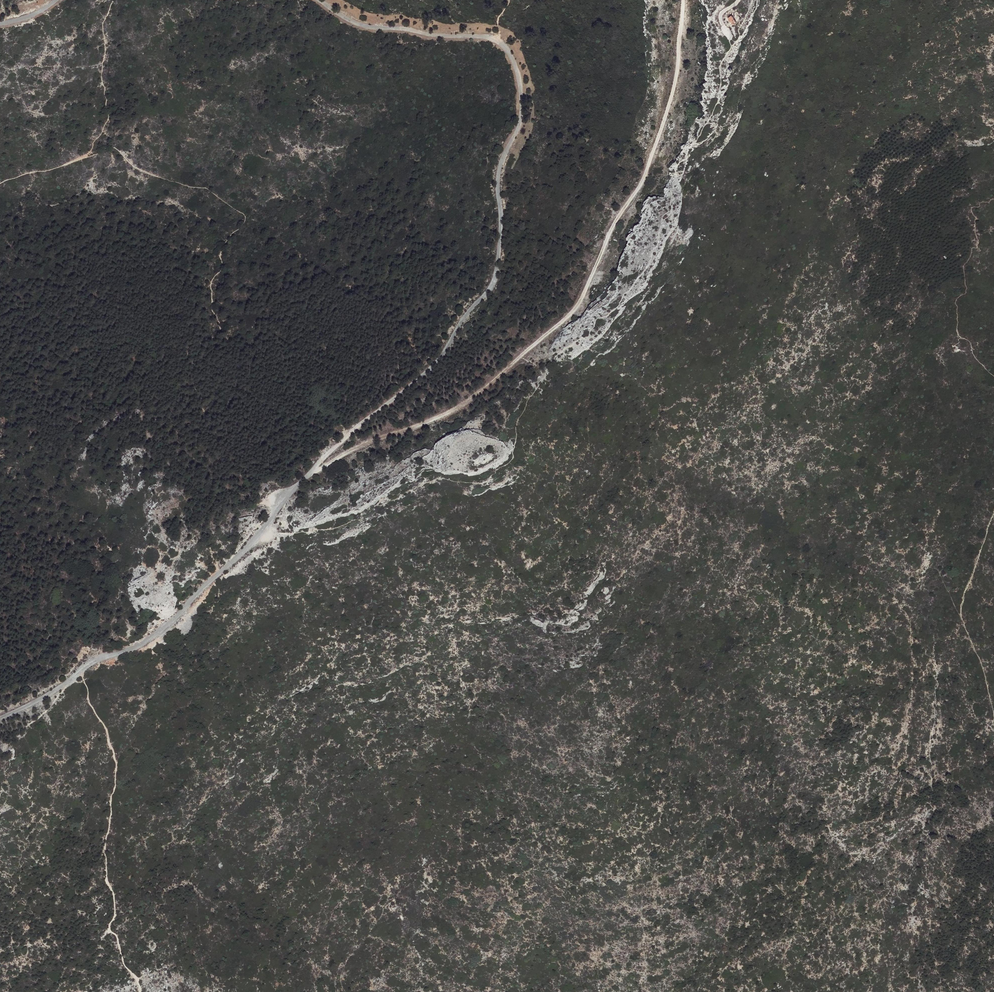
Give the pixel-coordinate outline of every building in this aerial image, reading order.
[(731,16),(727,18),(732,25),(736,23),(731,16)]
